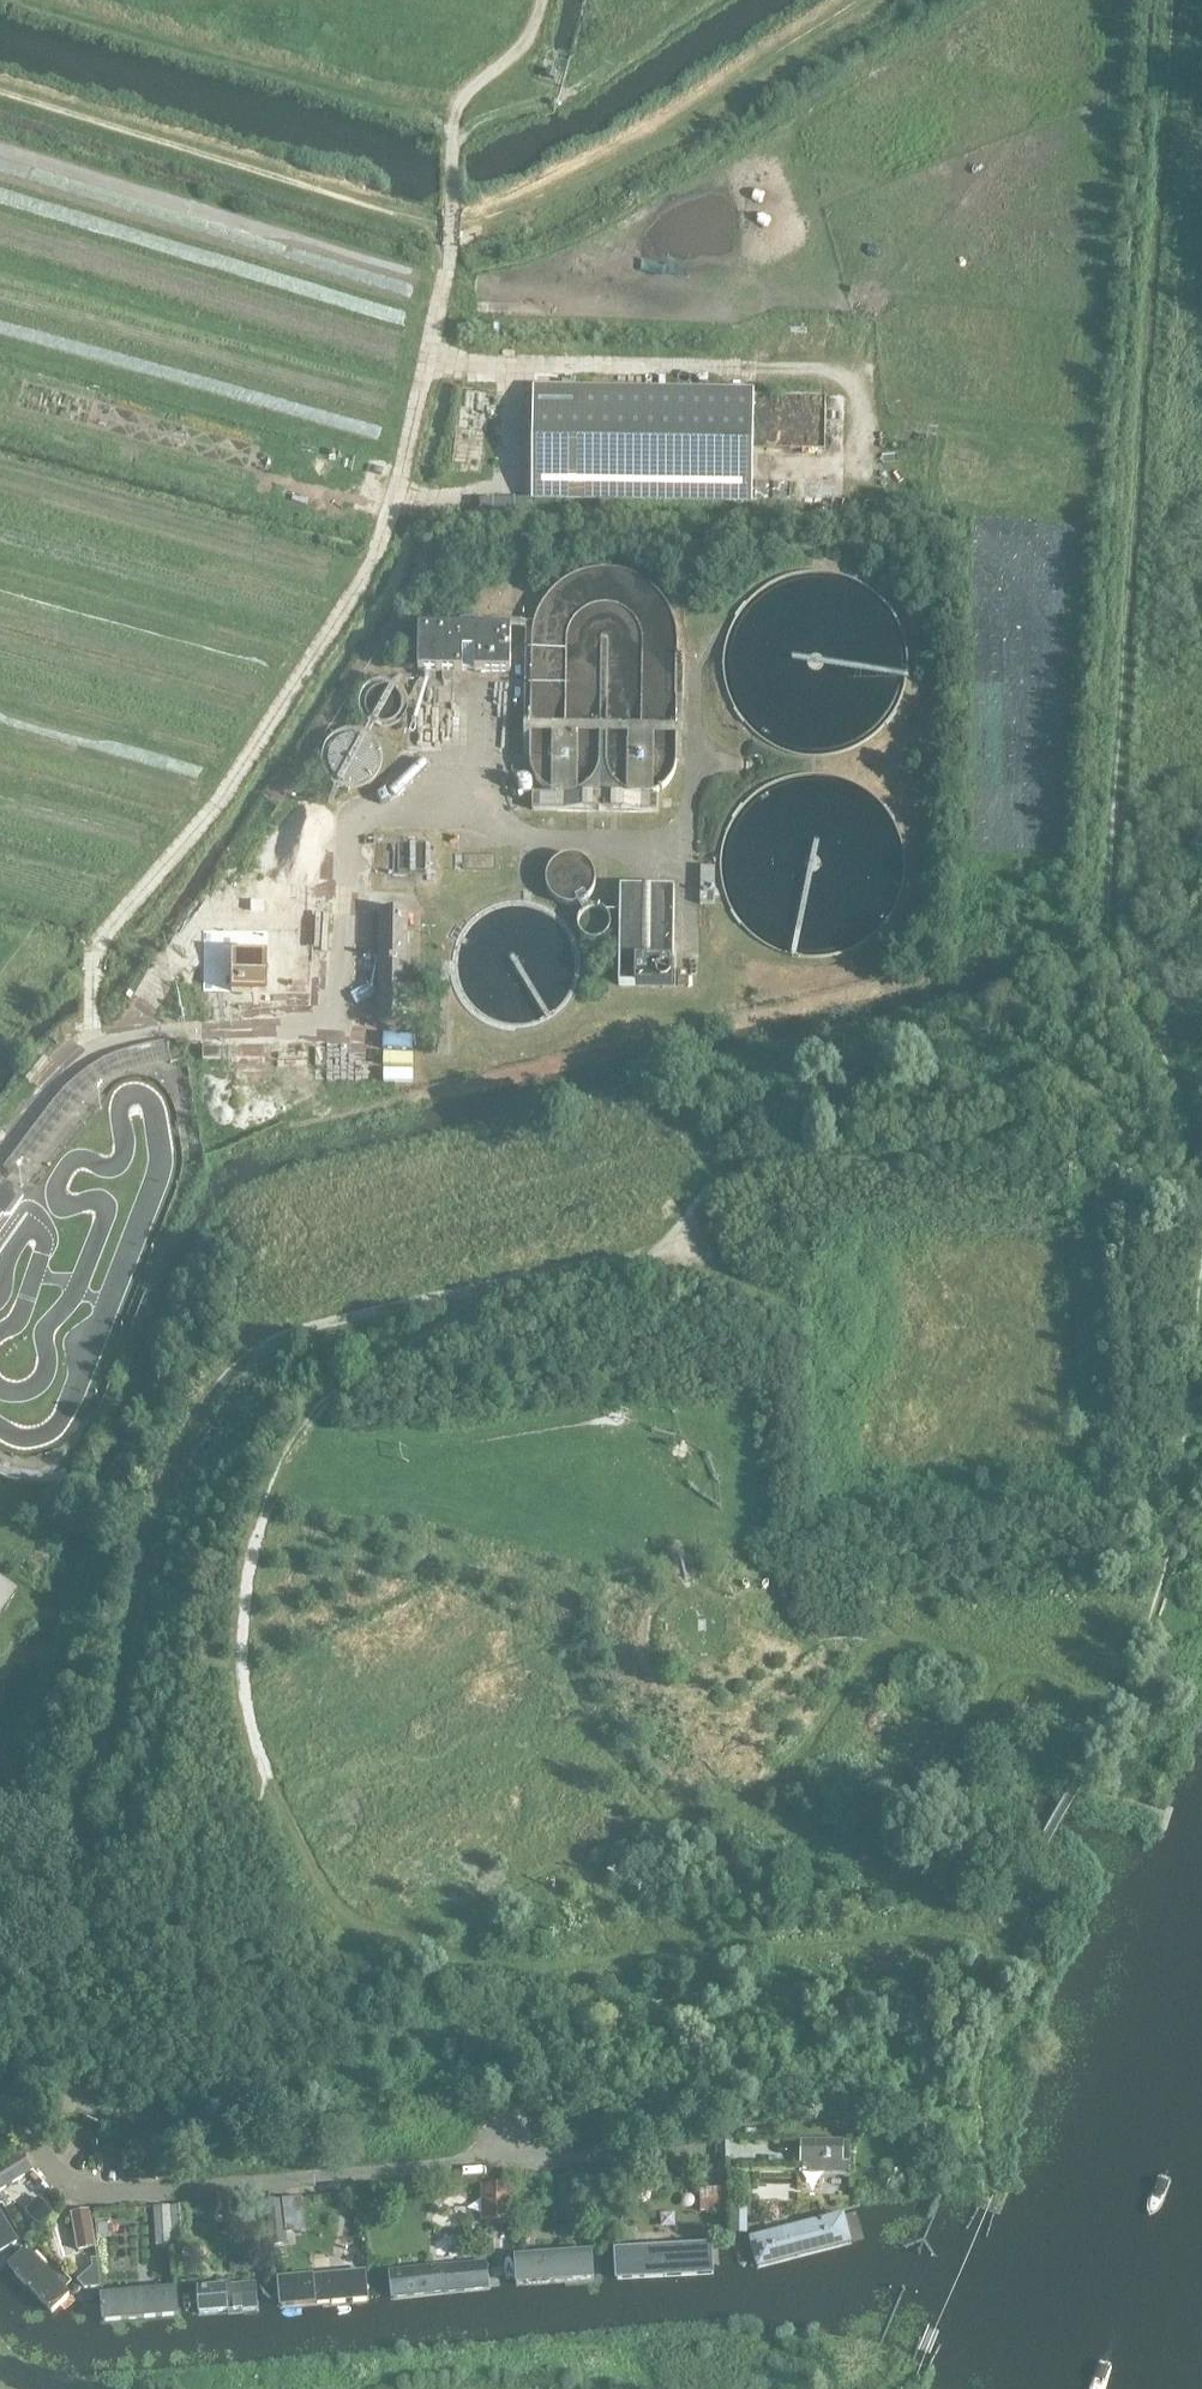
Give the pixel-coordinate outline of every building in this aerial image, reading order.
[(535,389),(533,495),(752,500),(754,394),(535,389)] [(419,627),(419,669),(418,671),(464,671),(464,651),(475,652),(474,671),(511,672),(512,629),(419,627)] [(674,889),(620,888),(619,989),(636,989),(636,990),(673,990),(674,889)] [(381,910),(379,1025),(408,1025),(409,911),(381,910)] [(323,933),(289,927),(282,965),(316,971),(323,933)] [(181,1041),(167,1044),(172,1064),(186,1061),(181,1041)] [(6,1174),(25,1189),(75,1120),(88,1101),(96,1094),(119,1080),(168,1065),(162,1042),(118,1055),(77,1076),(6,1174)] [(221,1048),(203,1048),(204,1060),(221,1060),(221,1048)] [(5,1221),(19,1201),(2,1189),(0,1192),(0,1217),(5,1221)] [(18,1590),(0,1577),(0,1615),(18,1590)] [(844,2140),(801,2139),(801,2164),(801,2174),(851,2174),(851,2163),(851,2142),(844,2142),(844,2140)] [(0,2165),(0,2191),(1,2192),(34,2171),(22,2151),(15,2156),(0,2165)] [(480,2185),(480,2222),(510,2222),(510,2185),(480,2185)] [(729,2210),(728,2188),(699,2189),(700,2212),(729,2210)] [(39,2223),(55,2209),(42,2195),(26,2209),(39,2223)] [(286,2244),(282,2200),(266,2201),(271,2245),(286,2244)] [(0,2201),(0,2257),(25,2242),(0,2201)] [(171,2208),(174,2245),(190,2244),(187,2207),(171,2208)] [(848,2207),(738,2235),(746,2269),(857,2240),(848,2207)] [(171,2208),(155,2208),(158,2246),(174,2245),(171,2208)] [(91,2211),(72,2214),(79,2251),(97,2248),(91,2211)] [(719,2239),(620,2245),(621,2273),(720,2267),(719,2239)] [(74,2294),(27,2245),(4,2266),(52,2316),(74,2294)] [(598,2247),(511,2252),(513,2284),(600,2278),(598,2247)] [(491,2254),(385,2265),(388,2298),(493,2288),(491,2254)] [(371,2267),(276,2275),(279,2310),(374,2302),(371,2267)] [(83,2268),(83,2285),(101,2285),(101,2268),(83,2268)] [(261,2278),(189,2283),(191,2315),(264,2310),(261,2278)] [(180,2284),(97,2289),(99,2323),(183,2316),(180,2284)]
